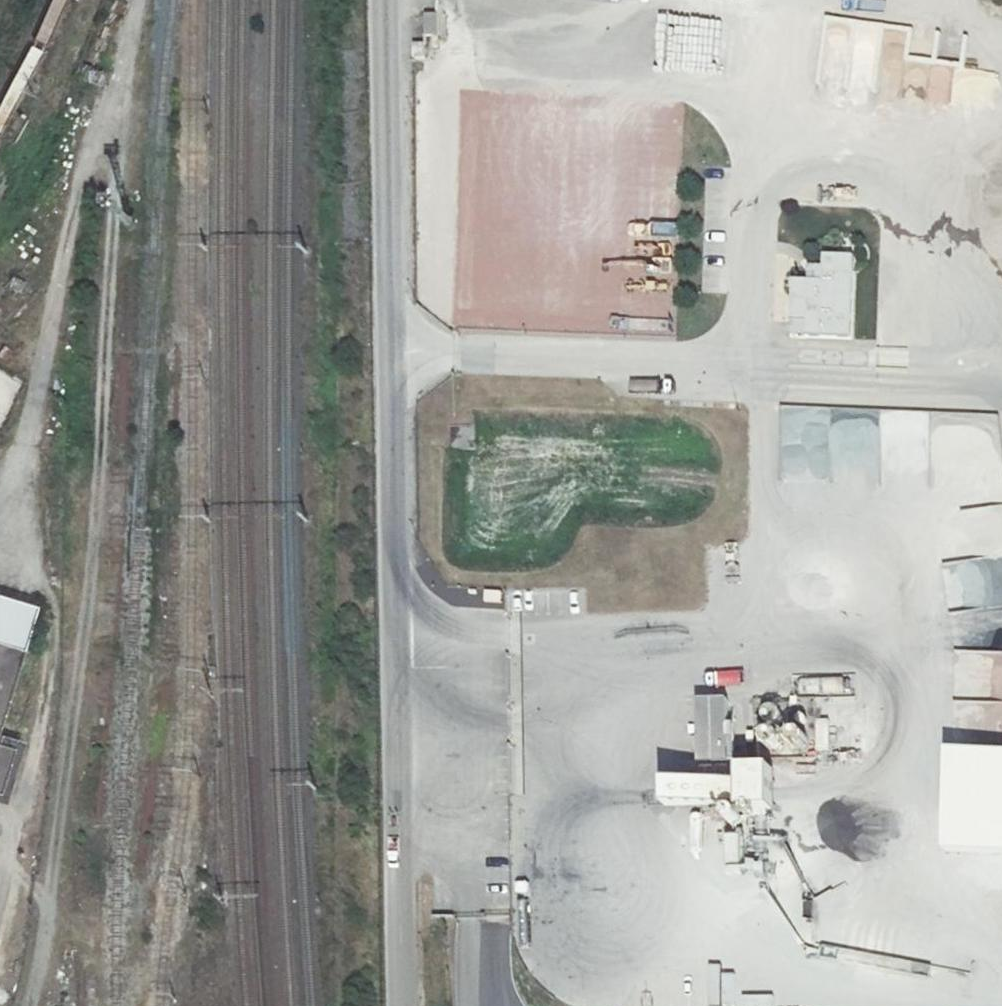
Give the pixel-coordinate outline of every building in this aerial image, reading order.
[(422,22),(423,43),(437,42),(436,22),(422,22)] [(921,29),(922,55),(937,55),(937,29),(921,29)] [(424,50),(411,50),(412,64),(424,64),(424,50)] [(929,101),(950,101),(951,68),(929,68),(929,101)] [(498,122),(437,121),(438,156),(497,156),(497,149),(508,150),(507,169),(633,169),(632,110),(567,110),(567,122),(508,121),(508,137),(498,137),(498,122)] [(469,228),(443,228),(442,311),(467,311),(469,228)] [(794,283),(792,324),(807,324),(806,339),(851,341),(855,259),(825,258),(824,284),(794,283)] [(644,334),(644,303),(614,303),(614,334),(644,334)] [(792,324),(791,339),(806,339),(807,324),(792,324)] [(26,382),(0,369),(0,435),(26,382)] [(0,595),(0,737),(42,609),(0,595)] [(483,596),(483,608),(502,608),(503,596),(483,596)] [(959,651),(957,698),(961,698),(960,731),(1001,732),(1001,652),(959,651)] [(795,694),(852,695),(852,679),(795,678),(795,694)] [(728,699),(697,700),(698,761),(729,760),(728,699)] [(0,738),(0,800),(9,803),(28,742),(2,733),(0,738)] [(953,754),(951,848),(1001,850),(1001,755),(953,754)] [(727,774),(727,762),(689,762),(689,774),(727,774)] [(769,787),(669,789),(669,805),(769,803),(769,787)] [(724,834),(724,864),(737,864),(737,834),(724,834)] [(733,968),(706,970),(707,1005),(735,1005),(733,968)] [(772,983),(739,984),(740,1005),(773,1005),(772,983)]
